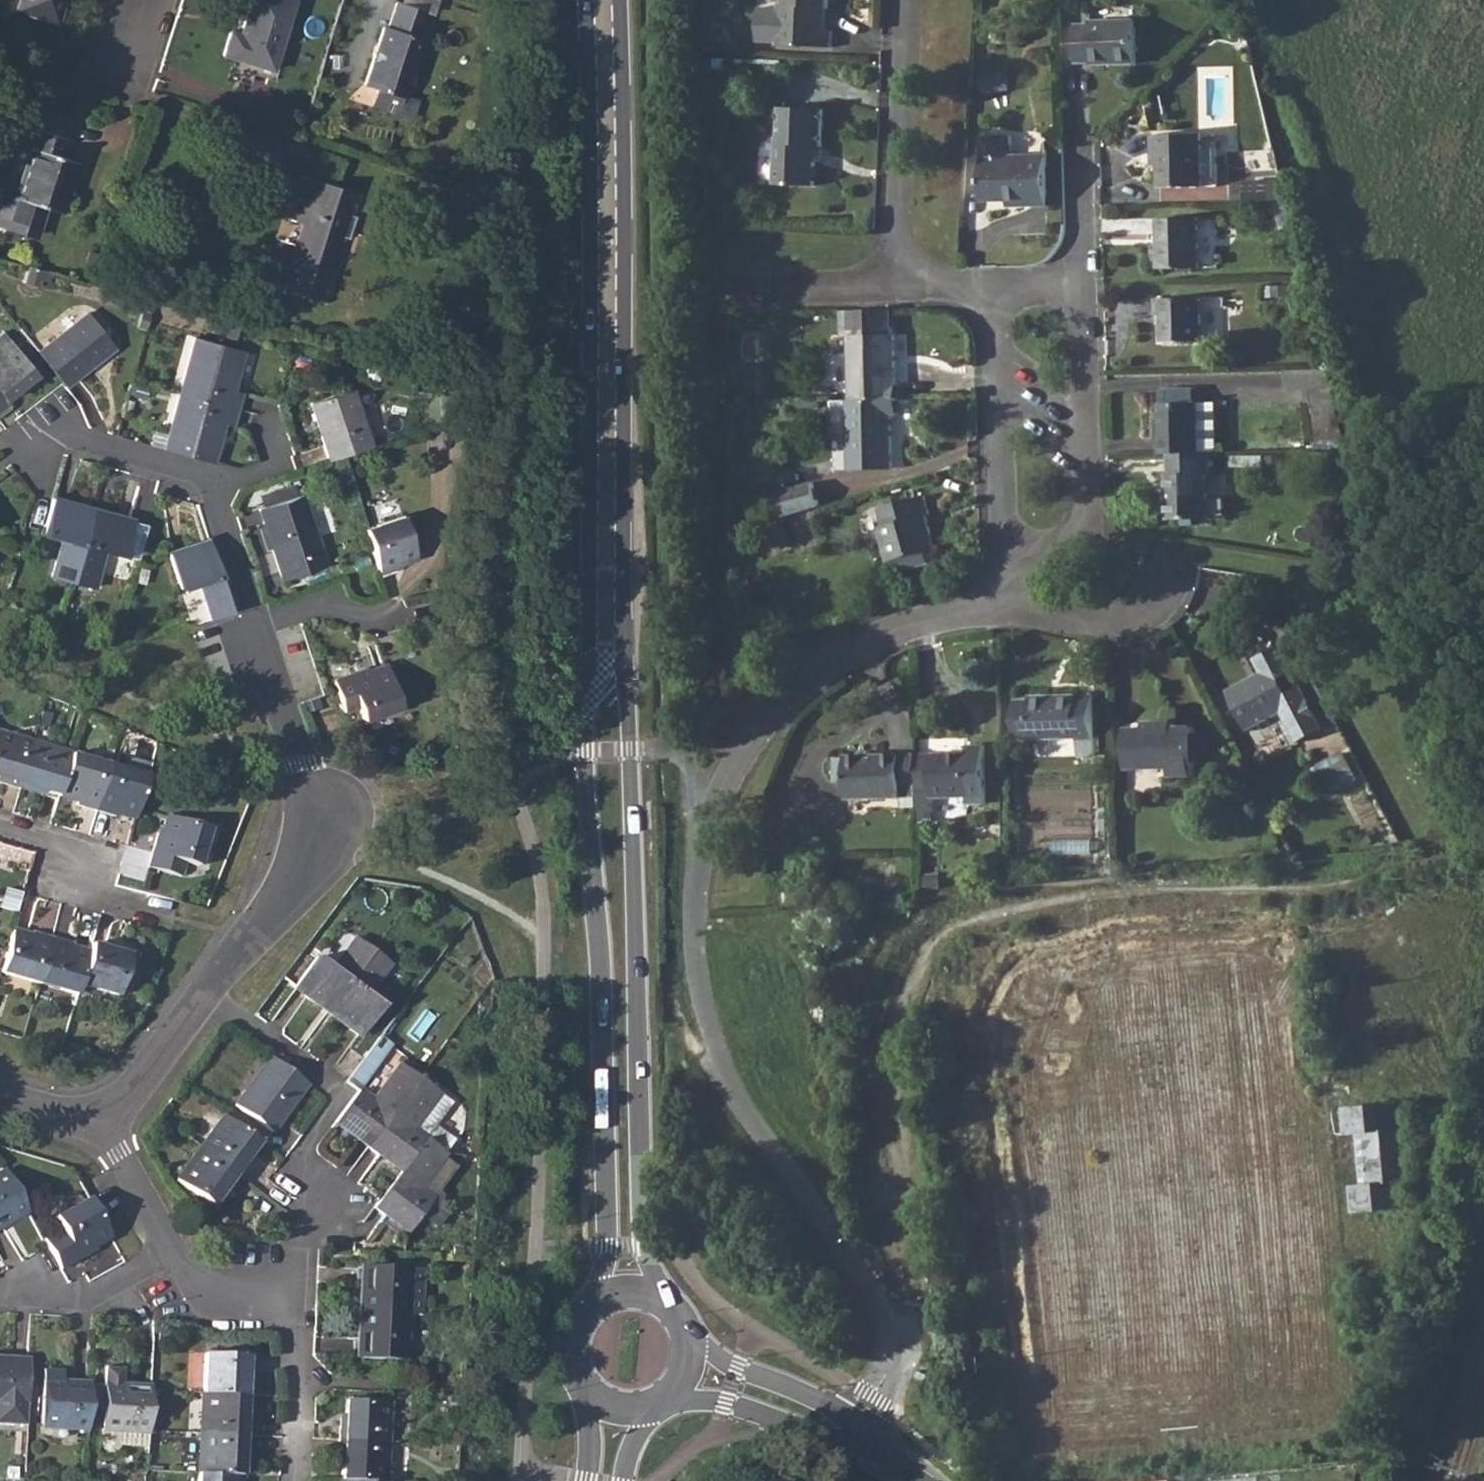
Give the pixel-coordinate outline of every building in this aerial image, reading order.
[(16,8),(54,21),(61,0),(19,0),(16,8)] [(222,51),(270,67),(291,0),(250,0),(242,26),(244,28),(242,35),(229,31),(222,51)] [(779,44),(836,47),(837,28),(821,28),(821,5),(833,6),(833,0),(781,0),(779,44)] [(423,12),(401,4),(397,3),(389,29),(385,28),(367,80),(381,85),(375,102),(406,113),(414,109),(416,104),(412,96),(401,92),(419,39),(413,37),(423,12)] [(1089,22),(1074,22),(1074,60),(1090,60),(1091,63),(1137,61),(1136,19),(1089,19),(1089,22)] [(779,135),(776,183),(816,185),(819,144),(824,144),(826,107),(783,105),(781,134),(779,135)] [(29,147),(14,196),(57,210),(73,161),(55,155),(61,136),(25,124),(20,143),(29,147)] [(984,194),(1008,194),(1031,193),(1031,199),(1047,199),(1046,149),(1013,149),(1013,129),(983,130),(983,150),(984,194)] [(1152,136),(1152,153),(1160,153),(1160,166),(1160,187),(1209,186),(1215,185),(1214,134),(1205,134),(1201,134),(1152,136)] [(1265,198),(1265,181),(1248,180),(1248,197),(1265,198)] [(301,223),(288,266),(334,281),(338,268),(330,266),(340,235),(345,237),(353,214),(355,215),(362,194),(324,183),(317,203),(303,199),(297,222),(301,223)] [(1214,216),(1158,218),(1159,268),(1215,266),(1214,216)] [(1198,297),(1153,299),(1153,313),(1159,313),(1160,341),(1198,341),(1198,297)] [(893,309),(841,310),(841,334),(852,334),(853,400),(893,399),(898,399),(898,383),(893,383),(893,309)] [(87,312),(36,351),(61,382),(63,384),(112,346),(87,312)] [(0,336),(0,410),(8,404),(0,394),(32,369),(3,333),(0,336)] [(194,337),(179,392),(237,408),(242,391),(231,388),(241,349),(194,337)] [(247,389),(258,353),(248,350),(237,386),(247,389)] [(310,401),(329,458),(340,454),(370,445),(349,388),(310,401)] [(1156,403),(1158,453),(1166,452),(1203,451),(1201,403),(1195,403),(1194,388),(1163,388),(1164,403),(1156,403)] [(179,392),(163,448),(211,461),(222,421),(233,424),(237,408),(179,392)] [(848,400),(847,400),(848,469),(892,468),(893,416),(898,416),(898,399),(893,399),(853,400),(848,400)] [(1203,451),(1166,452),(1167,518),(1209,518),(1208,474),(1213,475),(1213,451),(1203,451)] [(778,492),(785,515),(824,504),(816,481),(778,492)] [(293,494),(265,503),(258,506),(263,521),(267,521),(275,544),(272,546),(283,577),(325,563),(300,492),(293,494)] [(52,496),(42,531),(60,536),(50,574),(72,580),(92,510),(83,509),(84,504),(52,494),(52,496)] [(884,539),(879,540),(885,562),(895,559),(903,557),(907,568),(924,564),(921,552),(932,549),(922,515),(927,513),(922,496),(876,509),(881,526),(884,539)] [(92,510),(72,580),(93,586),(103,549),(123,554),(133,517),(100,508),(99,513),(92,510)] [(403,515),(364,528),(379,571),(398,565),(398,562),(416,554),(403,515)] [(232,608),(207,535),(167,548),(180,586),(199,580),(212,615),(230,609),(232,608)] [(1259,671),(1224,688),(1246,729),(1280,712),(1284,719),(1312,704),(1300,684),(1290,689),(1283,677),(1293,671),(1279,644),(1252,657),(1259,671)] [(366,667),(332,678),(342,708),(357,703),(361,716),(399,703),(385,663),(368,669),(366,667)] [(1092,695),(1017,698),(1018,735),(1076,734),(1077,754),(1093,753),(1092,695)] [(1191,759),(1190,730),(1190,723),(1167,724),(1167,718),(1134,719),(1134,725),(1124,725),(1124,767),(1170,766),(1170,775),(1187,775),(1187,766),(1191,765),(1191,759)] [(18,789),(31,743),(0,734),(0,783),(18,789)] [(971,749),(915,751),(915,782),(916,807),(917,816),(931,815),(931,795),(971,792),(972,801),(989,801),(988,742),(971,742),(971,749)] [(31,743),(18,789),(39,794),(40,789),(59,795),(70,753),(31,743)] [(1318,763),(1332,792),(1361,778),(1346,749),(1318,763)] [(901,784),(900,752),(833,755),(833,782),(845,782),(845,800),(901,797),(901,784)] [(70,753),(59,795),(76,800),(75,805),(95,811),(108,764),(70,753)] [(108,764),(95,811),(115,817),(117,811),(135,817),(151,763),(131,757),(127,770),(108,764)] [(157,830),(147,866),(180,876),(185,862),(198,866),(209,826),(166,814),(161,831),(157,830)] [(0,964),(0,973),(36,984),(50,937),(30,931),(29,935),(10,930),(4,950),(0,964)] [(50,937),(36,984),(75,995),(78,986),(87,952),(69,946),(70,942),(50,937)] [(292,987),(325,1013),(371,950),(353,937),(329,969),(314,958),(292,987)] [(87,952),(78,986),(117,997),(130,950),(109,943),(108,948),(89,943),(87,952)] [(371,950),(325,1013),(358,1038),(380,1008),(364,996),(389,963),(371,950)] [(306,1086),(268,1058),(233,1106),(270,1134),(281,1121),(278,1119),(295,1096),(297,1098),(306,1086)] [(357,1091),(334,1123),(367,1147),(418,1079),(397,1063),(370,1101),(357,1091)] [(418,1079),(367,1147),(400,1172),(423,1140),(443,1153),(453,1139),(433,1125),(449,1102),(418,1079)] [(1402,1102),(1344,1107),(1346,1133),(1358,1132),(1376,1131),(1380,1181),(1363,1183),(1351,1185),(1353,1213),(1412,1207),(1410,1181),(1418,1180),(1413,1126),(1405,1127),(1402,1102)] [(222,1116),(198,1149),(238,1178),(250,1162),(246,1159),(258,1143),(222,1116)] [(378,1200),(372,1208),(407,1233),(431,1200),(417,1190),(443,1153),(423,1140),(400,1172),(378,1200)] [(238,1178),(198,1149),(175,1180),(210,1207),(222,1192),(226,1194),(238,1178)] [(2,1169),(0,1170),(0,1225),(25,1211),(2,1169)] [(59,1229),(42,1238),(47,1246),(60,1270),(63,1268),(96,1250),(94,1246),(109,1237),(99,1219),(88,1199),(53,1219),(59,1229)] [(360,1266),(357,1311),(403,1313),(405,1268),(360,1266)] [(403,1313),(357,1311),(355,1359),(401,1361),(403,1313)] [(203,1354),(201,1394),(245,1396),(246,1377),(251,1377),(252,1356),(203,1354)] [(24,1425),(25,1403),(28,1359),(0,1358),(0,1424),(24,1425)] [(120,1446),(146,1448),(147,1431),(149,1391),(149,1386),(122,1385),(122,1366),(103,1365),(99,1445),(104,1451),(113,1452),(120,1446)] [(39,1426),(85,1428),(87,1383),(61,1382),(61,1370),(41,1370),(39,1426)] [(201,1394),(199,1433),(248,1435),(249,1414),(245,1414),(245,1396),(201,1394)] [(338,1419),(337,1439),(385,1441),(387,1402),(344,1400),(343,1419),(338,1419)] [(199,1433),(197,1473),(242,1475),(242,1456),(247,1456),(248,1435),(199,1433)] [(385,1441),(337,1439),(336,1460),(341,1460),(340,1479),(383,1480),(385,1441)] [(197,1480),(242,1480),(242,1475),(197,1473),(197,1480)]
